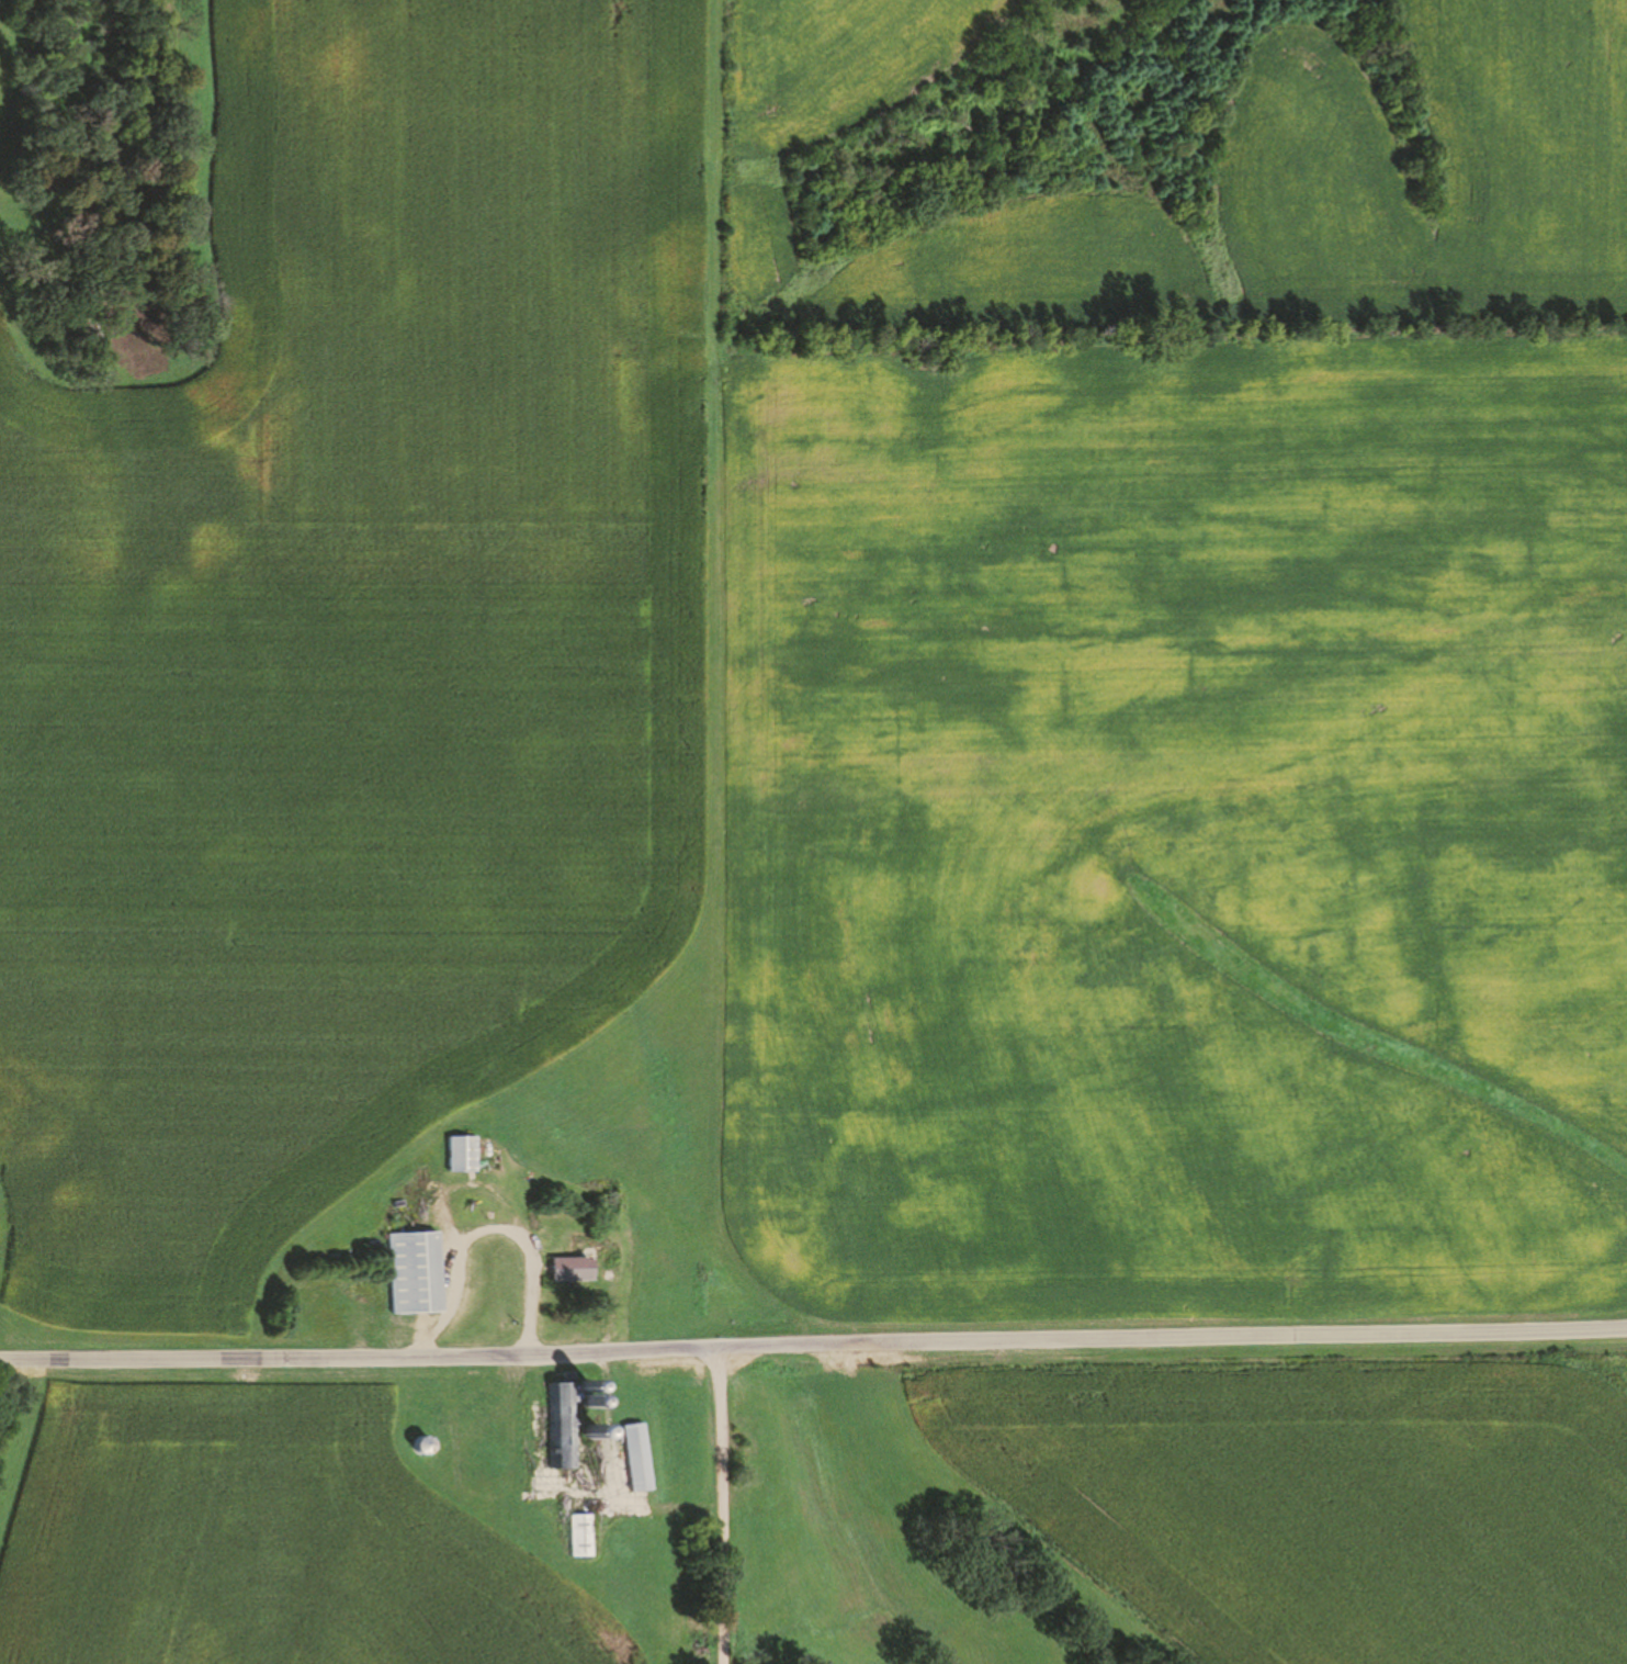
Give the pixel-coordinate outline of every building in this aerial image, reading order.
[(449,1173),(477,1173),(477,1137),(449,1137),(449,1173)] [(441,1313),(438,1233),(388,1234),(391,1315),(441,1313)] [(591,1258),(551,1258),(551,1281),(591,1281),(591,1258)] [(548,1469),(576,1469),(575,1388),(548,1389),(548,1469)] [(622,1426),(630,1493),(651,1491),(643,1424),(622,1426)] [(415,1452),(427,1455),(431,1441),(419,1438),(415,1452)] [(592,1557),(592,1515),(571,1515),(571,1557),(592,1557)]
